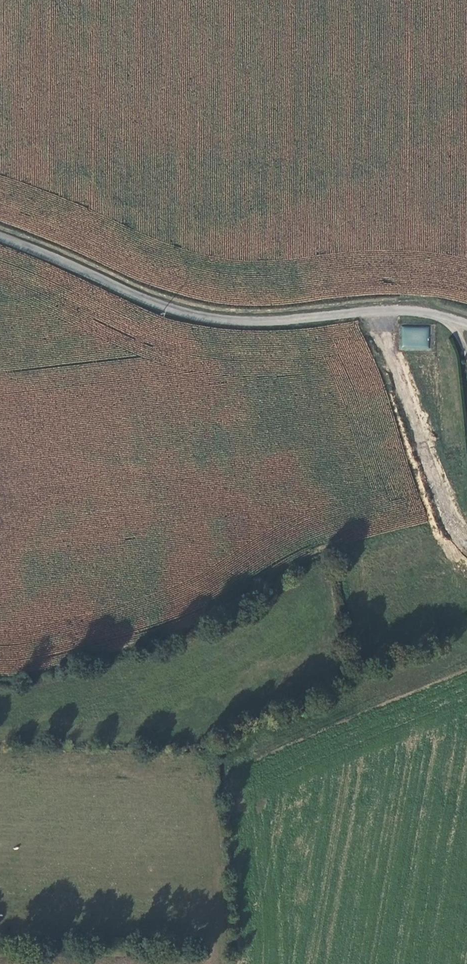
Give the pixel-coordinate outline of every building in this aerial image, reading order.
[(402,327),(401,349),(428,350),(428,328),(402,327)]
